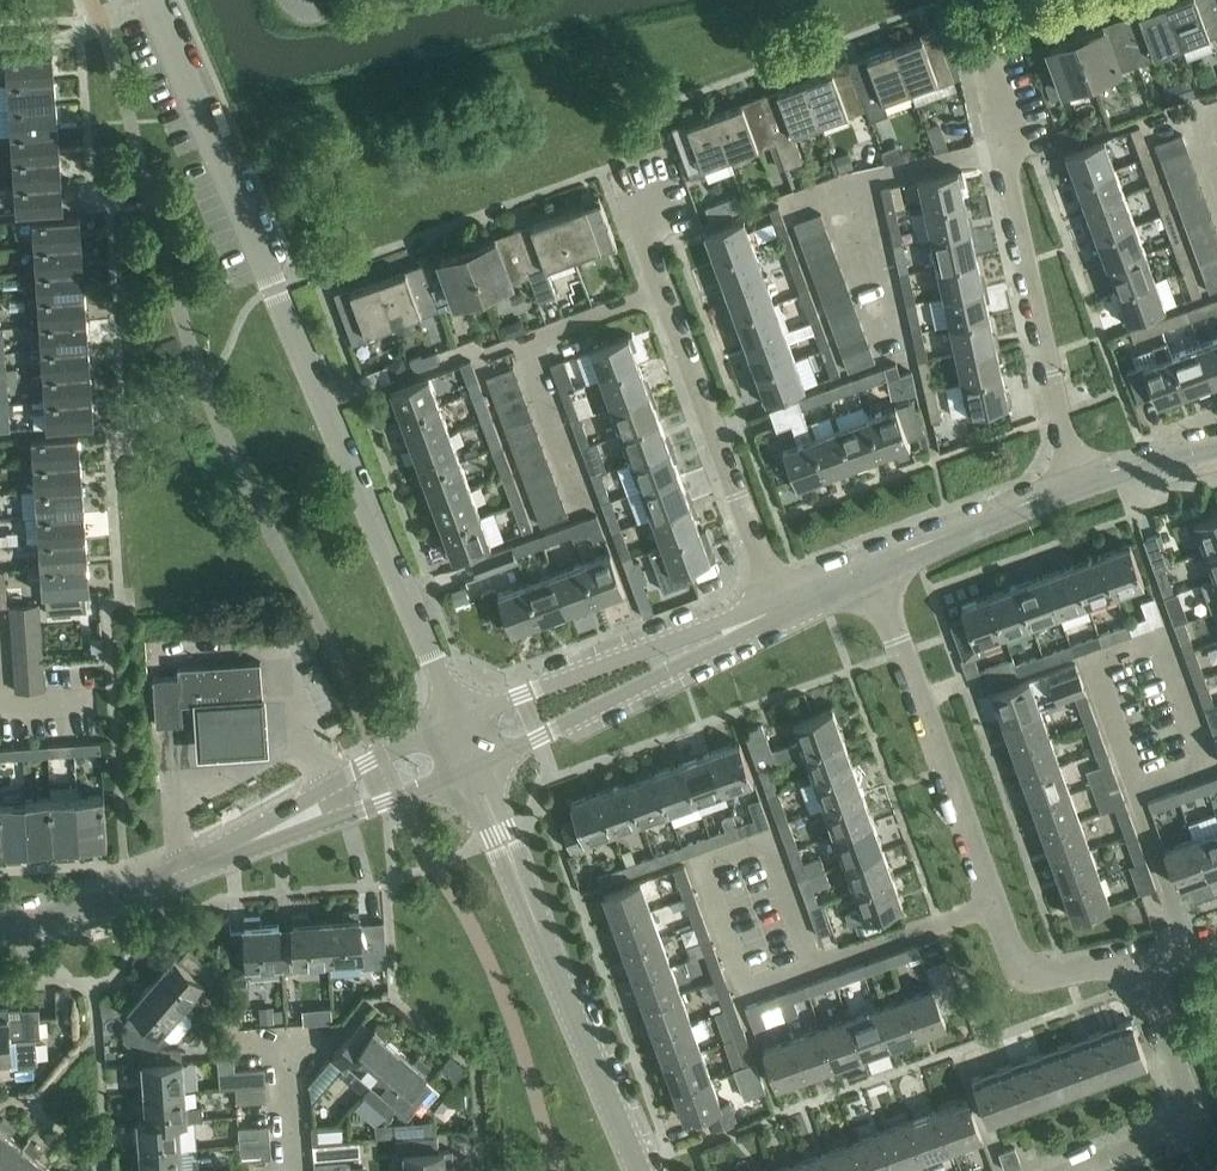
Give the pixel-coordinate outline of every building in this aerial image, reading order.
[(1216,31),(1216,6),(1215,0),(1171,0),(1165,2),(1180,45),(1216,31)] [(1135,61),(1180,45),(1165,2),(1119,19),(1135,61)] [(1090,78),(1135,61),(1119,19),(1074,36),(1090,78)] [(953,78),(935,27),(933,28),(935,32),(894,47),(909,89),(951,74),(952,79),(953,78)] [(1090,78),(1074,36),(1035,50),(1033,46),(1032,46),(1051,97),(1052,97),(1050,93),(1090,78)] [(24,37),(0,39),(0,56),(5,56),(7,81),(54,78),(53,51),(26,53),(24,37)] [(888,112),(883,99),(909,89),(894,47),(849,64),(865,106),(866,106),(870,119),(888,112)] [(820,122),(865,106),(849,64),(804,80),(820,122)] [(1166,83),(1163,84),(1170,103),(1196,93),(1189,75),(1174,80),(1166,83)] [(9,107),(56,103),(54,78),(7,81),(9,107)] [(785,166),(803,160),(793,132),(820,122),(804,80),(759,97),(775,139),(785,166)] [(730,156),(775,139),(759,97),(715,113),(730,156)] [(58,130),(56,103),(9,107),(9,108),(0,108),(0,133),(10,132),(11,133),(58,130)] [(903,106),(892,110),(898,130),(909,126),(903,106)] [(730,156),(715,113),(673,129),(672,124),(671,125),(689,176),(691,175),(689,171),(730,156)] [(940,123),(926,128),(935,152),(948,147),(940,123)] [(1130,129),(1138,151),(1147,148),(1139,125),(1130,129)] [(12,159),(60,155),(58,130),(11,133),(12,159)] [(1160,158),(1187,148),(1181,133),(1155,143),(1160,158)] [(1075,181),(1114,167),(1103,138),(1065,152),(1075,181)] [(1165,171),(1192,162),(1187,148),(1160,158),(1165,171)] [(1149,179),(1158,176),(1150,154),(1141,157),(1149,179)] [(14,185),(62,181),(60,155),(12,159),(14,185)] [(1170,184),(1197,174),(1192,162),(1165,171),(1170,184)] [(1085,208),(1124,194),(1114,167),(1075,181),(1085,208)] [(923,207),(964,198),(957,169),(917,178),(923,207)] [(1175,198),(1202,187),(1197,174),(1170,184),(1175,198)] [(16,211),(40,209),(63,208),(62,181),(14,185),(16,211)] [(1159,207),(1168,204),(1160,182),(1151,185),(1159,207)] [(1179,210),(1206,201),(1202,187),(1175,198),(1179,210)] [(886,215),(896,213),(891,190),(881,192),(886,215)] [(617,246),(598,194),(597,195),(599,199),(556,215),(571,257),(614,241),(616,246),(617,246)] [(1096,237),(1134,223),(1124,194),(1085,208),(1096,237)] [(930,237),(970,229),(964,198),(923,207),(930,237)] [(1184,224),(1211,214),(1206,201),(1179,210),(1184,224)] [(778,230),(787,227),(778,204),(769,208),(778,230)] [(1169,235),(1178,232),(1170,210),(1161,213),(1169,235)] [(799,237),(826,228),(820,212),(793,222),(799,237)] [(1189,237),(1216,227),(1211,214),(1184,224),(1189,237)] [(34,245),(81,242),(79,217),(80,217),(80,215),(32,218),(34,245)] [(555,293),(546,266),(571,257),(556,215),(510,231),(526,273),(528,272),(538,299),(555,293)] [(714,259),(753,245),(743,217),(704,231),(714,259)] [(893,244),(902,242),(897,219),(888,221),(893,244)] [(1106,265),(1144,251),(1134,223),(1096,237),(1106,265)] [(1216,242),(1216,229),(1216,227),(1189,237),(1194,250),(1216,242)] [(803,249),(830,239),(826,228),(799,237),(803,249)] [(936,267),(977,258),(970,229),(930,237),(936,267)] [(481,290),(526,273),(510,231),(465,248),(481,290)] [(780,236),(788,258),(797,255),(789,232),(780,236)] [(1180,238),(1171,241),(1179,262),(1188,259),(1180,238)] [(808,262),(835,253),(830,239),(803,249),(808,262)] [(35,271),(83,268),(81,242),(34,245),(35,271)] [(1216,257),(1216,242),(1194,250),(1199,263),(1216,257)] [(725,288),(763,273),(753,245),(714,259),(725,288)] [(435,307),(481,290),(465,248),(420,265),(435,307)] [(899,274),(908,272),(903,248),(894,250),(899,274)] [(1116,292),(1154,278),(1144,251),(1106,265),(1116,292)] [(813,276),(840,267),(835,253),(808,262),(813,276)] [(1216,272),(1216,257),(1199,263),(1204,277),(1216,272)] [(942,295),(983,286),(977,258),(936,267),(942,295)] [(798,286),(807,283),(799,261),(790,264),(798,286)] [(391,323),(435,307),(420,265),(376,281),(391,323)] [(1192,298),(1201,294),(1190,265),(1181,268),(1192,298)] [(818,289),(845,280),(840,267),(813,276),(818,289)] [(37,297),(85,293),(83,268),(35,271),(37,297)] [(1216,287),(1216,272),(1204,277),(1209,290),(1216,287)] [(735,316),(774,302),(763,273),(725,288),(735,316)] [(905,303),(914,301),(909,277),(900,279),(905,303)] [(1126,320),(1153,311),(1165,307),(1154,278),(1116,292),(1126,320)] [(823,302),(850,293),(845,280),(818,289),(823,302)] [(391,323),(376,281),(337,295),(335,291),(334,291),(353,343),(354,342),(352,338),(391,323)] [(949,325),(989,316),(983,286),(942,295),(949,325)] [(808,314),(817,311),(809,289),(800,292),(808,314)] [(39,322),(86,319),(85,293),(37,297),(39,322)] [(828,316),(855,306),(850,293),(823,302),(828,316)] [(1190,306),(1194,317),(1216,309),(1216,308),(1214,298),(1190,306)] [(745,344),(784,330),(774,302),(735,316),(745,344)] [(833,329),(860,319),(855,306),(828,316),(833,329)] [(912,331),(921,329),(916,306),(907,308),(912,331)] [(1166,327),(1188,319),(1184,309),(1162,316),(1166,327)] [(955,353),(995,344),(989,316),(949,325),(955,353)] [(819,317),(810,320),(818,342),(827,339),(819,317)] [(1139,337),(1160,329),(1156,318),(1135,326),(1139,337)] [(41,348),(88,345),(86,319),(39,322),(41,348)] [(838,343),(865,333),(860,319),(833,329),(838,343)] [(755,372),(794,358),(784,330),(745,344),(755,372)] [(843,356),(870,347),(865,333),(838,343),(843,356)] [(600,376),(638,362),(628,334),(589,348),(600,376)] [(918,361),(927,359),(922,335),(913,337),(918,361)] [(1216,381),(1216,337),(1197,344),(1212,383),(1216,381)] [(1171,354),(1166,340),(1164,341),(1183,393),(1212,383),(1197,344),(1171,354)] [(1183,393),(1164,341),(1152,345),(1157,359),(1144,364),(1144,363),(1127,369),(1137,397),(1152,391),(1156,403),(1183,393)] [(961,383),(1002,374),(995,344),(955,353),(961,383)] [(42,374),(90,370),(88,345),(41,348),(42,374)] [(831,376),(840,373),(837,367),(829,345),(820,348),(831,376)] [(848,370),(875,360),(870,347),(843,356),(848,370)] [(7,376),(7,377),(18,376),(17,367),(6,367),(6,357),(0,357),(0,377),(7,376)] [(392,376),(406,371),(401,357),(391,361),(389,366),(392,376)] [(563,358),(550,363),(560,391),(574,386),(570,377),(563,358)] [(766,400),(804,386),(794,358),(755,372),(766,400)] [(887,379),(900,374),(895,361),(882,366),(887,379)] [(611,406),(649,393),(638,362),(600,376),(611,406)] [(928,364),(919,366),(924,389),(933,387),(928,364)] [(471,393),(482,389),(473,365),(462,369),(471,393)] [(491,390),(518,380),(513,366),(486,376),(491,390)] [(863,385),(885,377),(881,367),(859,375),(863,385)] [(44,399),(92,396),(90,370),(42,374),(44,399)] [(401,419),(440,405),(428,374),(390,389),(401,419)] [(968,411),(1008,403),(1002,374),(961,383),(968,411)] [(835,396),(857,388),(853,377),(831,385),(835,396)] [(496,404),(523,394),(518,380),(491,390),(496,404)] [(8,382),(0,383),(0,402),(9,402),(8,382)] [(797,398),(801,408),(829,398),(825,387),(797,398)] [(621,434),(659,420),(649,393),(611,406),(621,434)] [(501,418),(528,408),(523,394),(496,404),(501,418)] [(570,419),(579,415),(571,394),(562,397),(570,419)] [(931,419),(940,417),(935,394),(926,396),(931,419)] [(492,417),(484,395),(474,399),(482,421),(492,417)] [(46,424),(46,426),(94,423),(94,421),(93,422),(92,396),(44,399),(45,410),(33,411),(34,425),(46,424)] [(811,436),(801,408),(797,398),(769,408),(776,429),(791,423),(798,441),(782,446),(797,485),(825,474),(811,436)] [(912,399),(867,416),(881,454),(909,444),(906,434),(923,428),(912,399)] [(11,430),(9,402),(0,402),(0,427),(0,430),(11,430)] [(411,447),(450,433),(440,405),(401,419),(411,447)] [(506,431),(533,421),(528,408),(501,418),(506,431)] [(853,464),(881,454),(867,416),(839,426),(853,464)] [(631,462),(670,448),(659,420),(621,434),(631,462)] [(511,444),(538,435),(533,421),(506,431),(511,444)] [(581,447),(590,444),(581,421),(572,424),(581,447)] [(484,427),(492,449),(503,445),(494,423),(484,427)] [(825,474),(853,464),(839,426),(811,436),(825,474)] [(32,463),(80,460),(79,434),(79,433),(30,436),(32,463)] [(422,475),(460,461),(450,433),(411,447),(422,475)] [(516,458),(543,448),(538,435),(511,444),(516,458)] [(521,472),(548,462),(543,448),(516,458),(521,472)] [(641,488),(679,474),(670,448),(631,462),(641,488)] [(591,475),(600,471),(592,449),(583,452),(591,475)] [(513,473),(505,451),(494,455),(503,477),(513,473)] [(34,487),(82,483),(80,460),(32,463),(34,487)] [(432,502),(471,488),(460,461),(422,475),(432,502)] [(526,485),(553,475),(548,462),(521,472),(526,485)] [(651,516),(689,502),(679,474),(641,488),(651,516)] [(531,498),(558,488),(553,475),(526,485),(531,498)] [(593,480),(601,502),(610,499),(602,477),(593,480)] [(505,482),(513,504),(523,500),(515,479),(505,482)] [(36,513),(84,510),(82,483),(34,487),(36,513)] [(442,530),(481,516),(471,488),(432,502),(442,530)] [(536,512),(563,502),(558,488),(531,498),(536,512)] [(541,524),(568,514),(563,502),(536,512),(541,524)] [(661,544),(700,530),(700,529),(689,502),(651,516),(661,544)] [(611,530),(620,527),(612,504),(603,508),(611,530)] [(525,506),(515,510),(519,520),(503,525),(507,536),(533,527),(525,506)] [(37,539),(85,536),(84,510),(36,513),(25,514),(27,540),(37,539)] [(1216,543),(1216,512),(1193,520),(1201,543),(1203,548),(1216,543)] [(604,535),(596,513),(567,524),(570,535),(572,539),(590,532),(593,539),(604,535)] [(452,557),(486,544),(491,543),(481,516),(442,530),(452,557)] [(567,524),(544,532),(548,543),(570,535),(567,524)] [(705,527),(700,529),(700,530),(661,544),(649,549),(663,589),(693,578),(689,566),(710,558),(706,548),(712,545),(705,527)] [(622,558),(631,555),(622,532),(613,536),(622,558)] [(1164,563),(1169,562),(1159,533),(1142,539),(1152,566),(1163,562),(1164,563)] [(538,534),(516,543),(520,553),(542,545),(538,534)] [(39,565),(87,561),(85,536),(37,539),(39,565)] [(1099,554),(1113,593),(1143,582),(1129,543),(1099,554)] [(1216,576),(1216,543),(1203,548),(1214,577),(1216,576)] [(478,574),(500,566),(516,560),(514,555),(510,545),(472,559),(478,574)] [(595,600),(624,590),(610,551),(581,562),(595,600)] [(1099,554),(1071,564),(1085,603),(1087,610),(1116,599),(1113,593),(1099,554)] [(89,588),(87,561),(39,565),(41,591),(40,591),(41,593),(45,592),(46,611),(87,609),(85,590),(90,589),(90,588),(89,588)] [(567,611),(595,600),(581,562),(553,572),(567,611)] [(1172,585),(1164,563),(1163,562),(1152,566),(1160,590),(1172,585)] [(1058,613),(1085,603),(1071,564),(1043,574),(1058,613)] [(538,621),(567,611),(553,572),(524,583),(538,621)] [(1030,623),(1058,613),(1043,574),(1016,583),(1030,623)] [(1216,607),(1216,576),(1214,577),(1202,581),(1211,609),(1216,607)] [(538,621),(524,583),(498,592),(495,584),(481,589),(493,623),(507,618),(512,631),(538,621)] [(641,583),(632,586),(642,614),(651,611),(641,583)] [(987,594),(1002,633),(1030,623),(1016,583),(987,594)] [(963,658),(979,652),(976,642),(1002,633),(987,594),(960,603),(965,616),(950,622),(963,658)] [(1128,634),(1163,621),(1153,596),(1141,600),(1146,616),(1124,623),(1128,634)] [(11,618),(39,616),(38,602),(10,604),(11,618)] [(11,618),(12,632),(40,630),(39,616),(11,618)] [(1192,641),(1184,618),(1172,622),(1180,645),(1192,641)] [(1122,636),(1119,625),(1096,634),(1100,644),(1122,636)] [(12,632),(13,647),(41,645),(40,630),(12,632)] [(1073,653),(1094,646),(1090,636),(1069,643),(1073,653)] [(14,661),(42,659),(41,645),(13,647),(14,661)] [(1041,653),(1045,664),(1067,656),(1063,645),(1041,653)] [(1194,646),(1182,651),(1190,672),(1202,668),(1194,646)] [(1035,655),(1013,663),(1017,674),(1039,666),(1035,655)] [(1017,674),(1013,663),(1011,657),(983,667),(989,684),(1017,674)] [(43,673),(43,664),(42,659),(14,661),(15,675),(43,673)] [(260,659),(232,661),(202,663),(178,665),(178,675),(153,676),(156,723),(183,721),(182,701),(186,700),(262,696),(260,659)] [(44,687),(43,673),(15,675),(16,689),(44,687)] [(1057,702),(1074,696),(1074,695),(1085,691),(1079,673),(1050,683),(1057,702)] [(1212,697),(1204,674),(1192,678),(1200,701),(1212,697)] [(1002,720),(1039,707),(1029,679),(992,692),(1002,720)] [(265,754),(262,696),(186,700),(189,758),(265,754)] [(1095,719),(1087,697),(1076,701),(1084,723),(1095,719)] [(1202,707),(1210,729),(1216,726),(1216,702),(1202,707)] [(803,750),(843,736),(832,707),(793,721),(799,738),(771,748),(762,722),(744,729),(757,766),(767,763),(803,750)] [(1013,749),(1049,735),(1039,707),(1002,720),(1013,749)] [(1086,728),(1094,750),(1105,746),(1097,724),(1086,728)] [(1022,776),(1059,763),(1049,735),(1013,749),(1022,776)] [(813,778),(853,764),(843,736),(803,750),(813,778)] [(74,754),(77,753),(100,752),(100,739),(73,741),(74,754)] [(725,789),(730,788),(753,779),(739,740),(710,750),(725,789)] [(67,742),(47,743),(48,755),(68,754),(67,742)] [(41,744),(22,745),(23,757),(42,756),(41,744)] [(17,758),(16,745),(0,746),(0,759),(17,758)] [(697,800),(725,789),(710,750),(683,760),(697,800)] [(1086,769),(1091,783),(1115,774),(1107,752),(1096,756),(1099,764),(1086,769)] [(669,809),(697,800),(683,760),(655,770),(669,809)] [(775,785),(767,763),(757,766),(765,789),(775,785)] [(1033,804),(1069,791),(1059,763),(1022,776),(1033,804)] [(823,806),(863,792),(853,764),(813,778),(823,806)] [(641,820),(669,809),(655,770),(626,780),(641,820)] [(1101,812),(1114,807),(1114,806),(1125,802),(1115,774),(1091,783),(1101,812)] [(1203,780),(1207,790),(1216,786),(1216,775),(1203,780)] [(612,830),(641,820),(626,780),(598,790),(612,830)] [(1198,782),(1176,790),(1180,800),(1201,792),(1198,782)] [(570,848),(585,842),(584,840),(612,830),(598,790),(570,800),(576,817),(561,822),(570,848)] [(1151,810),(1180,800),(1176,790),(1147,800),(1151,810)] [(777,791),(767,794),(775,817),(785,813),(777,791)] [(1043,832),(1079,819),(1069,791),(1033,804),(1043,832)] [(107,840),(103,792),(101,792),(101,793),(77,795),(80,841),(105,839),(105,840),(107,840)] [(833,833),(872,819),(863,792),(823,806),(833,833)] [(54,843),(80,841),(77,795),(51,797),(54,843)] [(29,844),(54,843),(51,797),(25,798),(29,844)] [(29,844),(25,798),(0,800),(0,807),(3,846),(29,844)] [(741,834),(769,825),(759,798),(748,802),(754,818),(737,824),(741,834)] [(1116,812),(1125,834),(1135,831),(1127,808),(1116,812)] [(737,824),(733,812),(721,817),(726,828),(709,834),(713,845),(741,834),(737,824)] [(785,844),(795,841),(787,819),(777,823),(785,844)] [(843,861),(883,847),(872,819),(833,833),(843,861)] [(1053,860),(1089,847),(1079,819),(1043,832),(1053,860)] [(1216,870),(1216,829),(1193,837),(1207,874),(1216,870)] [(682,844),(686,854),(707,847),(703,836),(682,844)] [(1127,840),(1135,862),(1145,859),(1137,836),(1127,840)] [(1178,884),(1207,874),(1193,837),(1164,848),(1178,884)] [(653,854),(657,864),(680,856),(676,846),(653,854)] [(804,861),(798,846),(788,850),(798,878),(825,868),(820,855),(804,861)] [(854,890),(893,876),(883,847),(843,861),(854,890)] [(1063,888),(1100,875),(1089,847),(1053,860),(1063,888)] [(647,856),(625,864),(628,874),(651,866),(647,856)] [(1140,892),(1156,887),(1145,859),(1135,862),(1129,865),(1140,892)] [(684,896),(694,893),(683,863),(673,867),(684,896)] [(600,884),(628,874),(625,864),(597,874),(600,884)] [(819,903),(818,902),(814,888),(830,883),(825,868),(798,878),(808,907),(819,903)] [(1073,916),(1110,903),(1100,875),(1063,888),(1073,916)] [(843,912),(847,923),(903,904),(893,876),(854,890),(859,906),(843,912)] [(613,920),(649,907),(639,879),(603,892),(613,920)] [(694,924),(704,920),(694,893),(684,896),(694,924)] [(818,935),(834,929),(823,900),(818,902),(819,903),(808,907),(818,935)] [(623,949),(660,936),(649,907),(613,920),(623,949)] [(360,921),(359,908),(343,909),(343,917),(327,918),(330,959),(331,973),(362,971),(362,966),(387,964),(384,919),(360,921)] [(309,920),(309,911),(292,912),(293,927),(279,928),(281,963),(280,963),(280,964),(281,971),(296,970),(296,962),(330,959),(327,918),(309,920)] [(261,923),(260,915),(244,916),(245,930),(230,931),(234,975),(248,974),(247,967),(280,964),(280,963),(281,963),(279,928),(279,922),(261,923)] [(690,957),(704,952),(703,951),(714,947),(704,920),(694,924),(700,940),(686,946),(690,957)] [(633,976),(670,963),(660,936),(623,949),(633,976)] [(714,979),(724,976),(714,947),(703,951),(704,952),(714,979)] [(219,975),(206,963),(188,948),(178,959),(167,949),(156,961),(163,967),(151,980),(183,1007),(185,1004),(203,983),(208,988),(219,975)] [(919,980),(946,971),(942,961),(916,970),(919,980)] [(643,1005),(680,992),(670,963),(633,976),(643,1005)] [(808,993),(836,983),(832,973),(804,982),(808,993)] [(734,1004),(724,976),(714,979),(714,980),(700,985),(706,999),(719,995),(724,1007),(734,1004)] [(963,1006),(953,979),(933,987),(932,987),(905,996),(918,1033),(945,1023),(942,1013),(963,1006)] [(179,1038),(192,1022),(192,1015),(183,1007),(151,980),(141,993),(134,987),(123,1000),(134,1009),(125,1020),(157,1048),(167,1037),(171,1040),(179,1038)] [(786,1015),(799,1011),(794,998),(808,993),(804,982),(777,992),(781,1003),(786,1015)] [(654,1033),(690,1020),(680,992),(643,1005),(654,1033)] [(753,1028),(766,1023),(761,1010),(781,1003),(777,992),(745,1004),(753,1028)] [(889,1044),(918,1033),(905,996),(876,1007),(889,1044)] [(734,1035),(744,1032),(734,1004),(724,1007),(734,1035)] [(7,1007),(0,1007),(0,1057),(9,1056),(10,1070),(38,1068),(35,1034),(24,1035),(23,1020),(8,1021),(7,1007)] [(861,1054),(889,1044),(876,1007),(848,1017),(861,1054)] [(834,1063),(861,1054),(848,1017),(820,1027),(834,1063)] [(1146,1061),(1131,1018),(1117,1023),(1119,1029),(1103,1035),(1101,1029),(1099,1029),(1113,1069),(1114,1069),(1115,1072),(1134,1065),(1133,1062),(1144,1058),(1145,1061),(1146,1061)] [(387,1038),(393,1031),(380,1020),(371,1031),(360,1022),(331,1055),(343,1064),(348,1058),(372,1080),(400,1048),(387,1038)] [(664,1061),(700,1048),(690,1020),(654,1033),(664,1061)] [(807,1073),(834,1063),(820,1027),(793,1037),(807,1073)] [(1113,1069),(1099,1029),(1086,1034),(1089,1040),(1073,1046),(1071,1040),(1067,1041),(1081,1081),(1083,1080),(1085,1083),(1104,1076),(1103,1073),(1113,1069)] [(744,1063),(754,1060),(744,1032),(734,1035),(744,1063)] [(777,1084),(807,1073),(793,1037),(763,1047),(777,1084)] [(1081,1081),(1067,1041),(1056,1045),(1059,1051),(1043,1057),(1040,1051),(1035,1053),(1050,1093),(1053,1091),(1055,1094),(1074,1087),(1072,1084),(1081,1081)] [(161,1053),(142,1055),(142,1062),(166,1060),(183,1059),(182,1047),(161,1049),(161,1053)] [(400,1048),(372,1080),(362,1092),(387,1114),(393,1107),(404,1117),(432,1085),(421,1075),(431,1064),(418,1053),(413,1060),(400,1048)] [(674,1088),(710,1075),(700,1048),(664,1061),(674,1088)] [(1050,1093),(1035,1053),(1026,1056),(1029,1063),(1013,1068),(1010,1062),(1003,1064),(1018,1104),(1023,1102),(1024,1105),(1044,1098),(1042,1095),(1050,1093)] [(450,1054),(442,1064),(456,1076),(465,1066),(450,1054)] [(144,1093),(185,1090),(183,1059),(166,1060),(142,1062),(144,1093)] [(755,1092),(765,1088),(754,1060),(744,1063),(755,1092)] [(1018,1104),(1003,1064),(996,1067),(999,1073),(983,1080),(980,1073),(971,1076),(987,1119),(988,1119),(988,1118),(994,1115),(994,1116),(1013,1109),(1012,1106),(1018,1104)] [(235,1086),(265,1084),(264,1068),(234,1070),(235,1086)] [(720,1102),(710,1075),(674,1088),(684,1117),(705,1110),(711,1125),(735,1116),(729,1099),(720,1102)] [(236,1102),(266,1101),(265,1084),(235,1086),(236,1102)] [(186,1106),(185,1090),(144,1093),(146,1119),(146,1121),(179,1118),(179,1120),(187,1120),(187,1118),(203,1118),(202,1105),(186,1106)] [(953,1146),(958,1144),(981,1135),(967,1099),(940,1109),(953,1146)] [(925,1155),(953,1146),(940,1109),(912,1119),(925,1155)] [(22,1144),(10,1133),(15,1127),(3,1116),(0,1119),(0,1169),(22,1144)] [(181,1147),(179,1120),(179,1118),(146,1121),(146,1119),(138,1119),(140,1150),(181,1147)] [(896,1166),(925,1155),(912,1119),(883,1130),(896,1166)] [(238,1143),(269,1141),(267,1124),(237,1126),(238,1143)] [(328,1144),(392,1144),(392,1130),(328,1131),(328,1144)] [(896,1166),(883,1130),(856,1139),(867,1170),(883,1170),(896,1166)] [(437,1135),(395,1138),(396,1153),(403,1153),(404,1170),(446,1170),(445,1165),(454,1164),(453,1148),(438,1149),(437,1135)] [(46,1165),(34,1155),(40,1149),(27,1138),(22,1144),(0,1169),(0,1170),(41,1170),(46,1165)] [(856,1139),(828,1150),(836,1170),(867,1170),(856,1139)] [(239,1159),(270,1157),(269,1141),(238,1143),(239,1159)] [(1005,1169),(1021,1163),(1014,1145),(999,1151),(1005,1169)] [(181,1147),(140,1150),(141,1170),(182,1170),(181,1147)] [(828,1150),(800,1160),(804,1170),(836,1170),(828,1150)] [(345,1160),(329,1161),(329,1170),(345,1170),(345,1160)] [(800,1160),(773,1170),(804,1170),(800,1160)] [(329,1161),(313,1162),(313,1170),(329,1170),(329,1161)]
